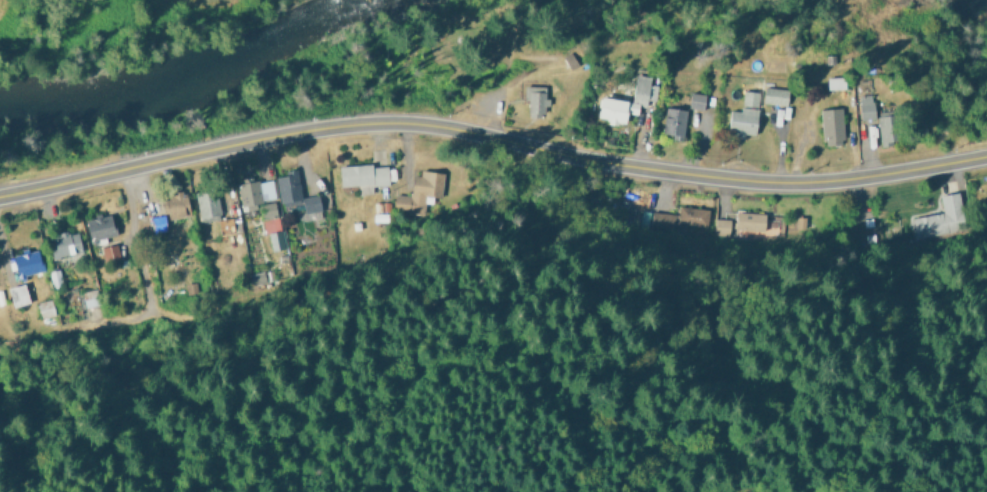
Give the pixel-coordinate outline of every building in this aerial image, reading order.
[(654,85),(647,85),(647,76),(631,75),(630,96),(653,97),(654,85)] [(825,77),(825,89),(843,88),(842,77),(825,77)] [(544,86),(524,86),(525,117),(545,116),(544,86)] [(740,91),(740,111),(726,111),(726,134),(755,134),(755,112),(768,112),(768,105),(787,105),(787,88),(760,87),(760,91),(740,91)] [(856,121),(873,120),(872,95),(855,96),(856,121)] [(625,113),(634,115),(636,103),(596,97),(593,117),(605,118),(604,122),(623,125),(625,113)] [(684,109),(660,106),(657,133),(681,136),(684,109)] [(818,109),(819,145),(841,144),(840,108),(818,109)] [(389,185),(388,164),(337,166),(338,186),(358,185),(358,193),(372,193),(372,185),(389,185)] [(425,214),(427,196),(439,197),(442,173),(413,169),(410,195),(394,193),(392,209),(425,214)] [(274,174),(281,213),(304,209),(305,213),(321,210),(318,194),(300,197),(296,171),(274,174)] [(274,199),(275,199),(271,179),(257,182),(259,191),(244,194),(245,200),(251,199),(252,206),(259,205),(267,247),(283,244),(274,199)] [(117,233),(111,213),(83,221),(90,245),(105,241),(104,237),(117,233)] [(78,231),(51,236),(54,250),(52,250),(55,264),(83,259),(78,231)] [(44,271),(37,247),(11,255),(18,278),(44,271)] [(13,307),(30,301),(23,282),(6,288),(13,307)]
